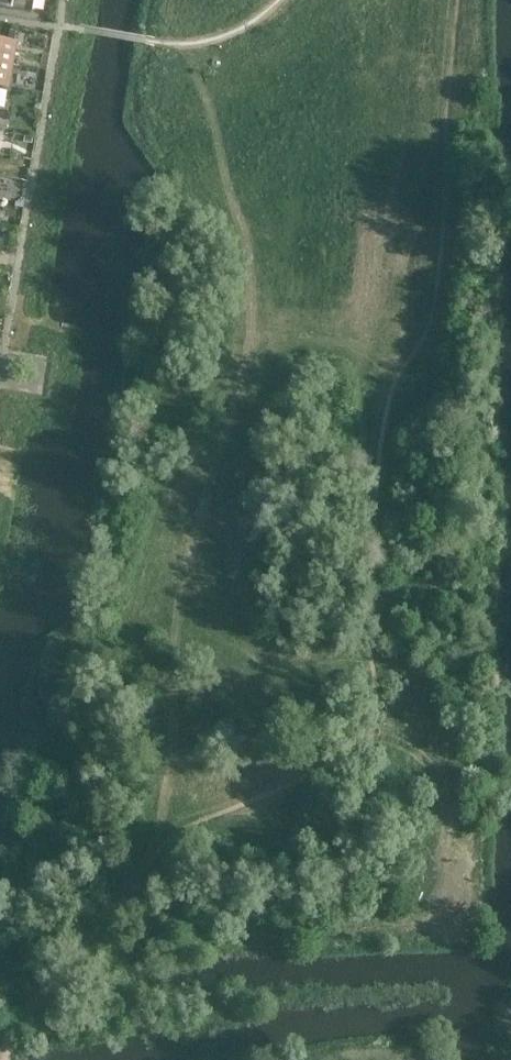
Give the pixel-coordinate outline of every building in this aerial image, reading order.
[(32,12),(34,0),(0,0),(0,7),(32,12)] [(17,42),(0,39),(0,63),(13,65),(17,42)] [(13,65),(0,63),(0,87),(9,88),(13,65)]
